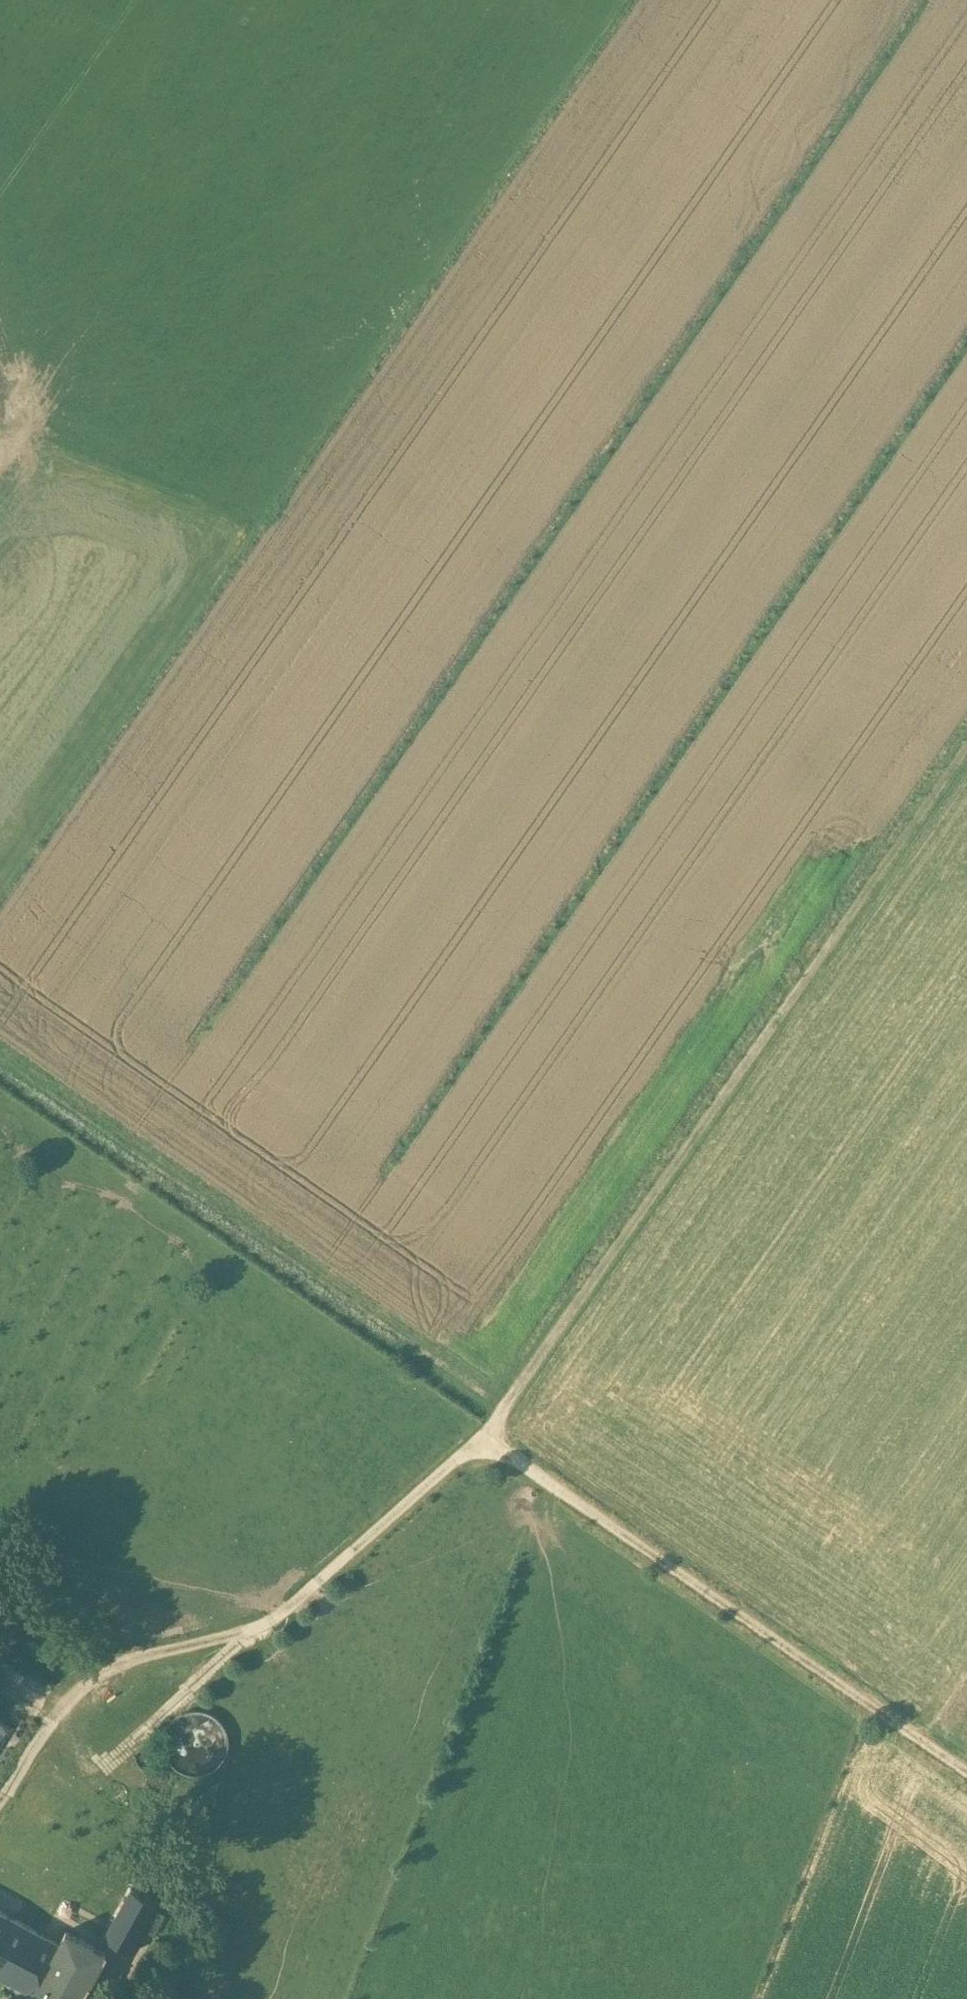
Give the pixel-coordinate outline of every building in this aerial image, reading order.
[(165,1733),(164,1743),(165,1752),(169,1761),(176,1768),(184,1773),(194,1775),(203,1774),(212,1770),(220,1764),(225,1756),(228,1747),(227,1737),(224,1728),(218,1720),(211,1714),(202,1711),(193,1711),(183,1713),(175,1718),(169,1725),(165,1733)] [(130,1952),(158,1904),(130,1888),(102,1936),(130,1952)] [(0,1908),(0,1975),(33,1993),(30,1998),(81,1998),(106,1952),(67,1931),(61,1941),(0,1908)]
